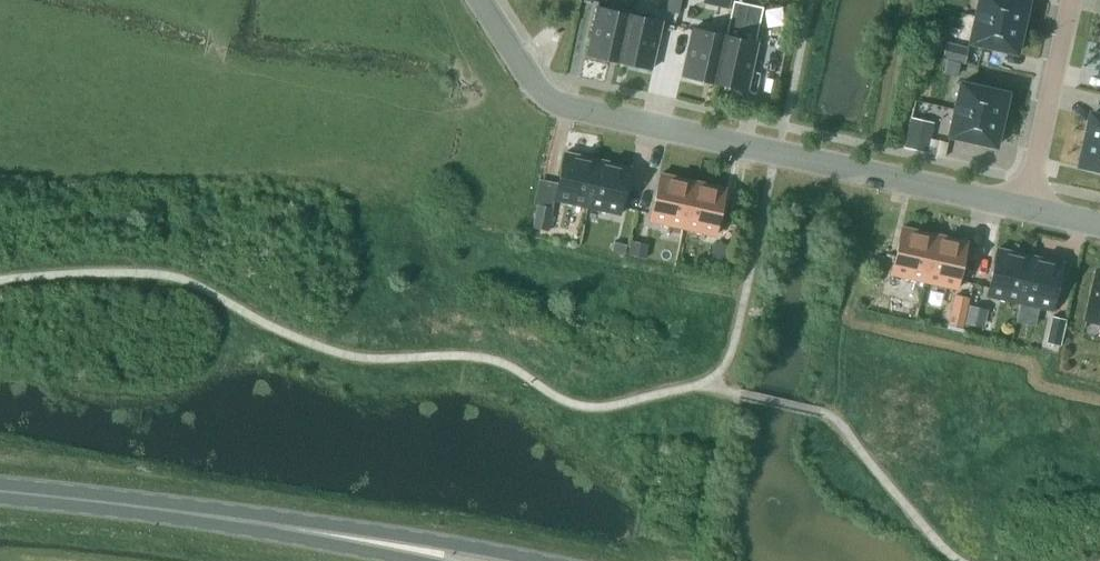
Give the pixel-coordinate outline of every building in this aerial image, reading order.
[(666,8),(679,11),(681,0),(668,0),(666,8)] [(715,82),(748,89),(759,41),(756,41),(764,6),(736,0),(734,0),(726,34),(715,82)] [(976,15),(1023,25),(1028,0),(979,0),(976,15)] [(587,53),(620,60),(630,13),(598,5),(587,53)] [(693,27),(683,74),(715,82),(726,34),(725,34),(731,8),(719,5),(713,31),(693,27)] [(652,68),(663,20),(630,13),(620,60),(652,68)] [(976,15),(970,42),(1017,52),(1023,25),(976,15)] [(969,46),(946,41),(942,57),(965,62),(969,46)] [(946,59),(943,72),(957,75),(961,62),(946,59)] [(961,82),(955,108),(1002,118),(1008,92),(961,82)] [(996,145),(1002,118),(955,108),(949,135),(996,145)] [(1095,111),(1089,138),(1099,140),(1099,112),(1095,111)] [(931,137),(933,127),(910,122),(905,147),(945,156),(949,141),(931,137)] [(1089,138),(1083,164),(1099,168),(1099,140),(1089,138)] [(555,199),(588,206),(598,158),(566,151),(555,199)] [(620,213),(631,165),(598,158),(588,206),(620,213)] [(650,220),(683,227),(694,179),(661,172),(650,220)] [(694,179),(683,227),(716,234),(726,187),(694,179)] [(549,229),(554,207),(537,203),(533,226),(549,229)] [(892,273),(924,281),(935,233),(902,226),(892,273)] [(957,288),(968,240),(935,233),(924,281),(957,288)] [(632,238),(629,253),(645,256),(648,241),(632,238)] [(627,243),(614,240),(612,250),(625,253),(627,243)] [(987,295),(1020,302),(1031,254),(998,247),(987,295)] [(1053,309),(1063,261),(1031,254),(1020,302),(1053,309)] [(1087,319),(1099,322),(1099,270),(1098,269),(1087,319)] [(955,293),(952,308),(967,312),(970,297),(955,293)] [(891,296),(887,314),(905,318),(909,300),(891,296)] [(970,304),(966,322),(985,326),(988,308),(970,304)] [(1053,316),(1047,341),(1060,344),(1066,319),(1053,316)]
